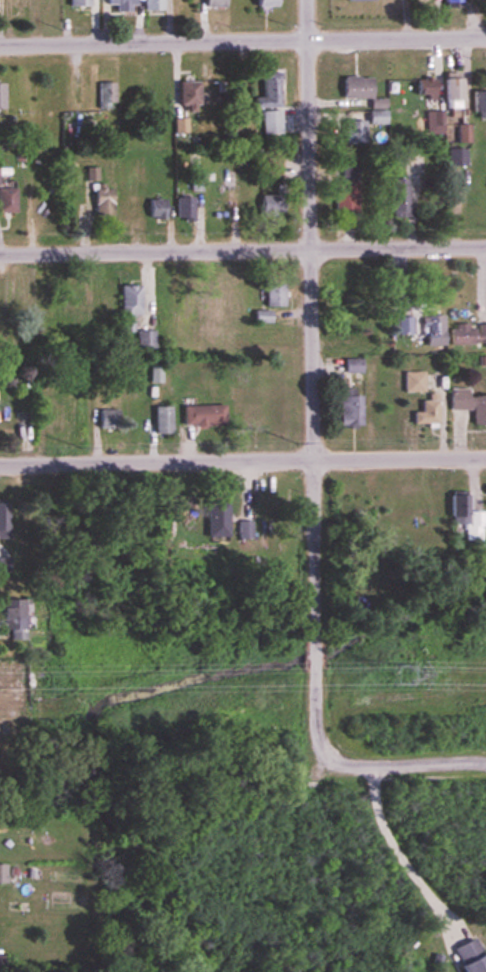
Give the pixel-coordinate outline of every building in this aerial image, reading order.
[(103,5),(113,5),(113,11),(131,11),(131,0),(103,0),(103,5)] [(141,9),(162,9),(162,0),(141,0),(141,9)] [(277,73),(259,73),(259,97),(251,97),(251,107),(277,107),(277,73)] [(370,99),(370,77),(340,77),(340,99),(370,99)] [(432,78),(413,78),(413,99),(432,99),(432,78)] [(439,102),(456,102),(456,79),(439,79),(439,102)] [(195,82),(176,82),(176,110),(195,110),(195,82)] [(116,107),(116,83),(97,83),(97,107),(116,107)] [(466,112),(485,112),(485,92),(466,92),(466,112)] [(261,111),(261,134),(281,134),(281,111),(261,111)] [(174,119),(174,134),(186,134),(186,119),(174,119)] [(342,143),(365,143),(365,121),(342,121),(342,143)] [(457,126),(457,142),(468,142),(468,126),(457,126)] [(446,166),(466,166),(466,149),(446,149),(446,166)] [(405,179),(389,179),(389,217),(405,217),(405,179)] [(259,184),(259,215),(278,215),(278,184),(259,184)] [(355,216),(355,184),(333,184),(333,216),(355,216)] [(110,216),(111,188),(91,188),(91,216),(110,216)] [(13,213),(13,189),(0,189),(0,213),(13,213)] [(135,195),(115,195),(115,216),(135,216),(135,195)] [(34,213),(57,213),(57,196),(34,196),(34,213)] [(197,198),(169,198),(169,220),(197,220),(197,198)] [(145,219),(165,219),(165,199),(145,199),(145,219)] [(362,282),(349,282),(349,322),(362,322),(362,282)] [(282,306),(282,284),(263,284),(263,306),(282,306)] [(138,285),(118,285),(118,331),(138,331),(138,285)] [(251,322),(269,322),(269,311),(251,311),(251,322)] [(393,334),(412,334),(412,315),(393,315),(393,334)] [(444,345),(443,315),(420,315),(421,346),(444,345)] [(448,323),(448,343),(485,343),(485,323),(448,323)] [(341,373),(362,373),(362,357),(341,357),(341,373)] [(401,392),(421,392),(421,371),(401,371),(401,392)] [(335,389),(335,425),(357,425),(357,389),(335,389)] [(447,389),(447,410),(469,410),(469,424),(485,424),(485,395),(466,395),(466,389),(447,389)] [(409,411),(409,423),(434,423),(434,400),(417,400),(417,411),(409,411)] [(41,402),(41,438),(59,438),(59,402),(41,402)] [(223,424),(223,404),(180,404),(180,424),(223,424)] [(170,433),(170,405),(151,405),(151,433),(170,433)] [(112,409),(95,409),(95,428),(112,428),(112,409)] [(450,523),(464,523),(464,490),(450,490),(450,523)] [(204,501),(204,534),(227,534),(227,501),(204,501)] [(12,629),(12,639),(27,639),(27,598),(4,597),(3,606),(0,606),(0,629),(12,629)] [(472,937),(447,949),(459,971),(485,971),(485,965),(472,937)]
